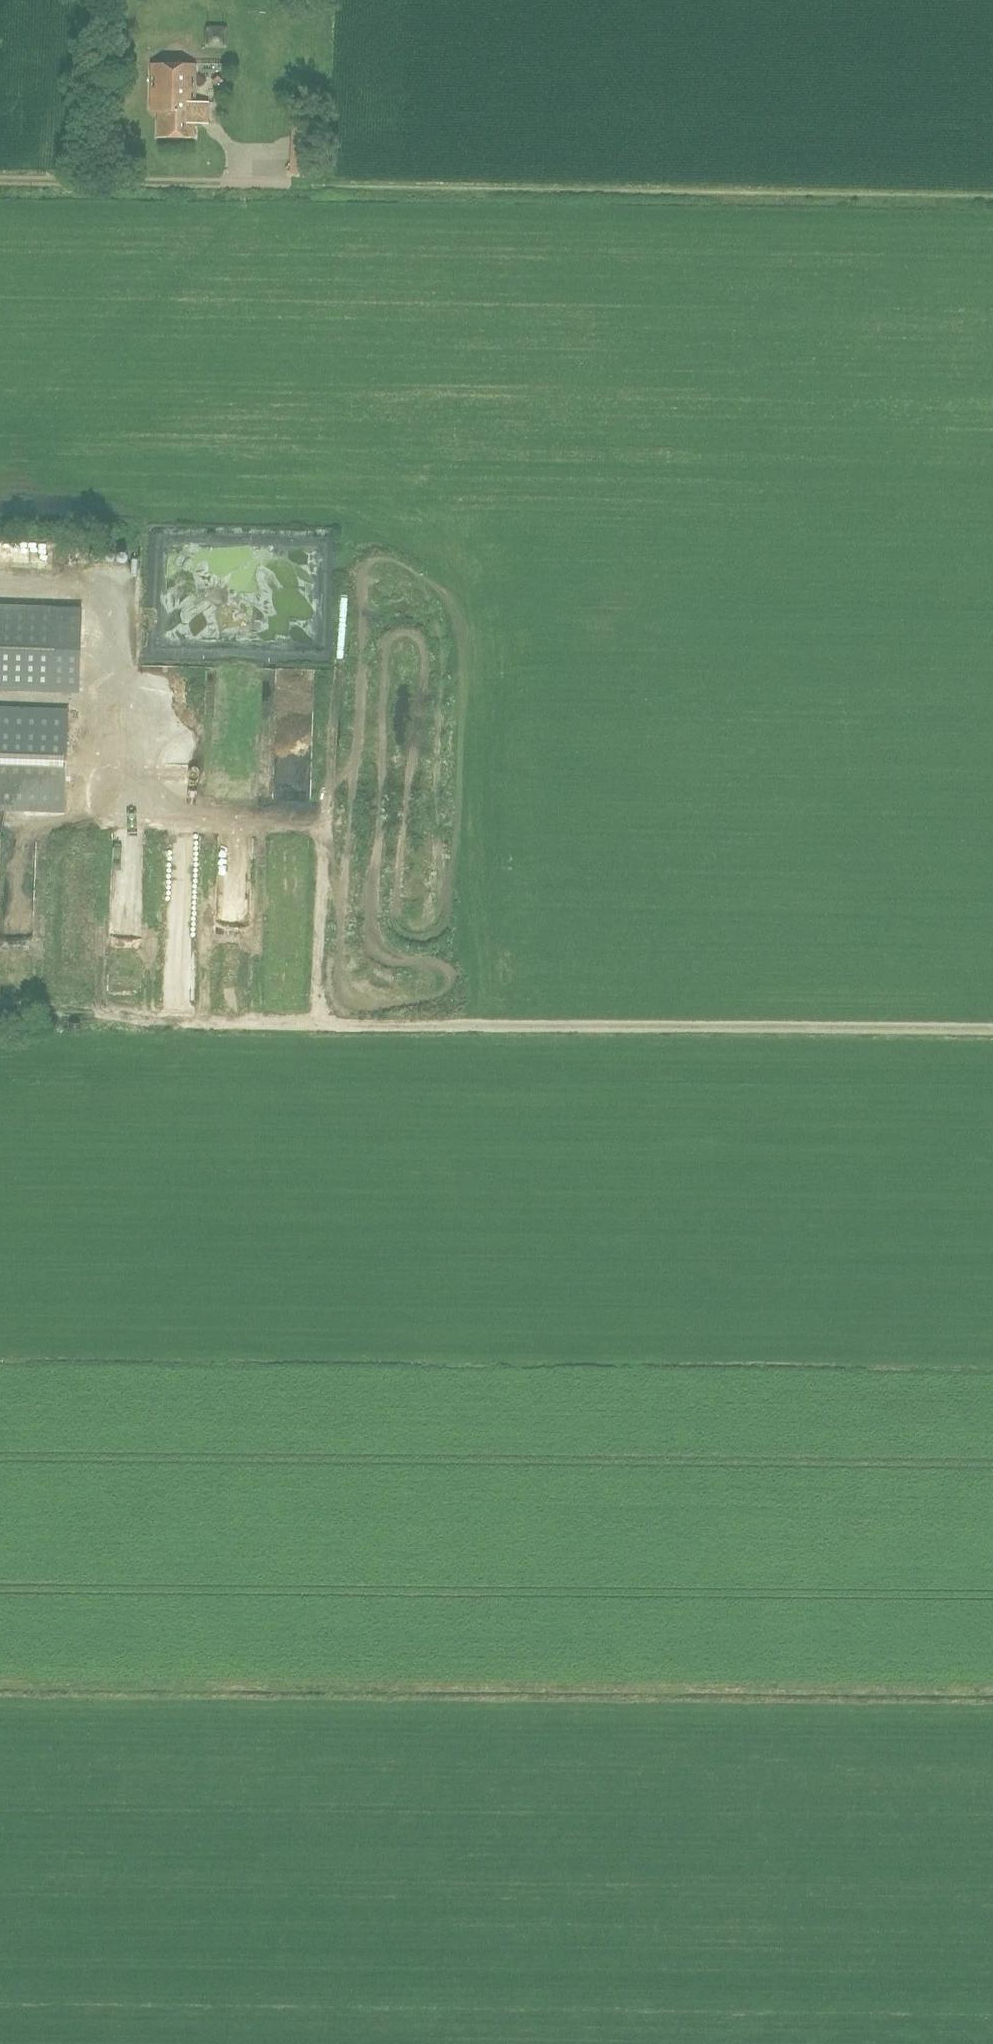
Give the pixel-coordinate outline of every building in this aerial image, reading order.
[(151,63),(149,112),(159,112),(158,137),(195,138),(196,64),(151,63)] [(232,597),(251,606),(257,593),(238,584),(232,597)] [(216,589),(203,593),(206,606),(220,602),(216,589)] [(173,615),(184,599),(172,591),(161,607),(173,615)] [(0,607),(0,687),(52,689),(55,608),(0,607)] [(195,621),(200,633),(223,624),(219,612),(195,621)] [(65,811),(68,711),(0,708),(0,808),(65,811)]
